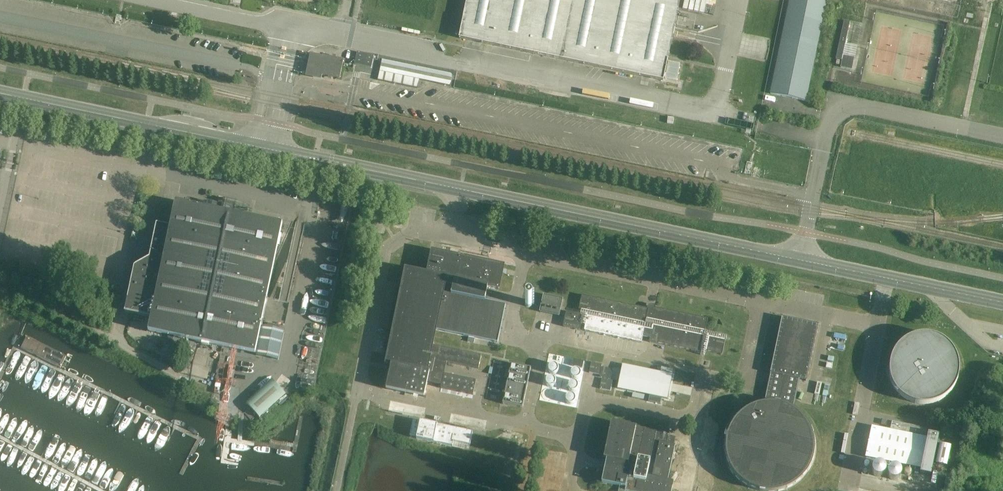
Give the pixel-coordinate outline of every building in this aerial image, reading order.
[(574,0),(468,0),(460,38),(562,59),(574,0)] [(573,62),(663,81),(666,68),(680,0),(574,0),(562,59),(573,62)] [(827,0),(789,0),(770,94),(806,101),(827,0)] [(121,25),(122,18),(123,15),(117,14),(115,24),(121,25)] [(844,21),(836,59),(842,60),(840,67),(852,70),(855,58),(858,46),(845,44),(850,22),(844,21)] [(374,56),(357,52),(355,65),(372,68),(374,56)] [(340,79),(344,60),(336,58),(336,56),(333,55),(332,57),(322,55),(322,56),(310,54),(306,76),(321,80),(322,76),(329,77),(328,79),(331,80),(332,78),(340,79)] [(453,74),(382,59),(378,80),(418,88),(419,80),(451,86),(453,74)] [(668,61),(665,76),(676,79),(679,63),(668,61)] [(134,267),(127,304),(125,313),(152,319),(149,332),(174,337),(172,346),(169,346),(167,360),(174,361),(177,350),(193,353),(195,341),(255,354),(261,324),(285,329),(290,305),(266,300),(281,226),(176,204),(171,228),(157,225),(150,259),(134,267)] [(376,219),(374,230),(384,232),(386,221),(376,219)] [(501,238),(487,235),(486,242),(500,244),(501,238)] [(432,346),(435,330),(445,285),(453,287),(451,295),(485,301),(487,287),(498,290),(503,266),(432,252),(427,274),(406,270),(386,364),(391,365),(386,389),(424,397),(427,383),(441,385),(441,388),(473,395),(476,381),(444,374),(446,363),(478,369),(481,356),(432,346)] [(435,330),(497,343),(505,305),(485,301),(451,295),(453,287),(445,285),(435,330)] [(544,295),(540,312),(559,316),(563,299),(544,295)] [(580,315),(570,313),(566,312),(563,327),(580,330),(581,325),(585,325),(584,330),(584,331),(585,331),(641,343),(642,342),(643,337),(650,339),(649,342),(700,353),(701,353),(700,355),(704,356),(705,352),(722,355),(725,340),(726,340),(727,336),(705,332),(708,319),(655,308),(654,310),(583,295),(583,296),(582,295),(582,296),(581,296),(578,310),(581,311),(580,315)] [(810,362),(818,325),(781,317),(770,374),(765,395),(764,403),(760,404),(757,404),(754,405),(753,406),(751,406),(749,408),(746,409),(744,410),(743,411),(741,413),(740,414),(739,415),(737,416),(736,418),(735,419),(734,421),(733,422),(732,423),(731,425),(730,427),(729,429),(728,431),(727,433),(727,434),(726,436),(726,437),(726,439),(725,441),(725,443),(725,445),(725,447),(725,449),(725,451),(725,453),(726,455),(726,458),(727,460),(728,463),(728,465),(730,468),(731,469),(731,471),(733,473),(735,476),(737,477),(738,478),(738,479),(740,481),(742,482),(743,483),(744,484),(746,485),(748,486),(750,487),(752,488),(753,489),(754,489),(757,490),(759,490),(760,490),(779,490),(781,490),(782,490),(784,489),(786,489),(788,488),(791,487),(792,486),(794,485),(795,484),(796,483),(798,482),(801,479),(804,476),(806,473),(808,470),(810,467),(811,463),(813,460),(814,456),(814,452),(814,449),(814,445),(814,442),(814,441),(814,440),(813,437),(813,435),(812,433),(812,431),(811,430),(810,429),(810,427),(809,426),(808,425),(807,422),(805,420),(803,417),(801,415),(800,415),(799,414),(798,412),(796,411),(795,411),(794,410),(793,409),(795,401),(799,380),(806,381),(810,362)] [(262,326),(256,356),(278,360),(284,331),(262,326)] [(959,372),(959,369),(959,366),(959,363),(958,360),(957,357),(956,355),(955,352),(953,349),(951,347),(949,345),(947,343),(944,341),(942,339),(939,338),(936,336),(933,336),(930,335),(927,334),(924,334),(921,334),(918,335),(915,336),(912,336),(909,338),(907,339),(904,341),(902,343),(899,345),(897,347),(895,349),(894,352),(892,355),(891,357),(890,360),(889,363),(889,366),(889,369),(889,372),(889,375),(890,378),(891,381),(892,384),(894,387),(895,389),(897,392),(899,394),(902,396),(904,398),(907,400),(909,401),(912,402),(915,403),(918,404),(921,404),(924,404),(927,404),(930,404),(933,403),(936,402),(939,401),(942,400),(944,398),(947,396),(949,394),(951,392),(953,389),(955,387),(956,384),(957,381),(958,378),(959,375),(959,372)] [(67,356),(27,336),(21,348),(61,368),(67,356)] [(572,366),(582,368),(584,361),(573,359),(572,366)] [(494,361),(493,367),(490,366),(488,374),(491,374),(486,398),(500,401),(505,378),(508,378),(509,370),(506,370),(508,363),(494,361)] [(600,375),(602,365),(591,363),(589,373),(600,375)] [(531,368),(510,364),(502,404),(523,408),(531,368)] [(548,368),(548,369),(548,370),(549,371),(549,372),(550,372),(551,373),(552,373),(553,373),(554,373),(555,373),(556,372),(557,372),(557,371),(558,370),(558,369),(558,368),(558,367),(557,366),(557,365),(556,365),(555,364),(554,364),(553,364),(552,364),(551,364),(550,365),(549,365),(549,366),(548,367),(548,368)] [(622,365),(617,389),(649,395),(648,402),(660,404),(661,398),(667,399),(672,375),(622,365)] [(571,372),(571,373),(571,374),(571,375),(572,376),(572,377),(573,377),(574,378),(575,378),(576,378),(577,378),(578,378),(579,377),(580,376),(580,375),(581,374),(581,373),(581,372),(580,372),(580,371),(579,370),(579,369),(578,369),(577,369),(576,368),(575,368),(574,369),(573,369),(572,370),(572,371),(571,372)] [(546,381),(546,382),(546,383),(547,384),(547,385),(548,385),(549,386),(550,386),(551,386),(552,386),(553,386),(554,385),(555,384),(555,383),(555,382),(555,381),(555,380),(555,379),(554,378),(553,377),(552,377),(551,377),(550,377),(549,377),(548,378),(547,378),(547,379),(546,380),(546,381)] [(602,379),(600,389),(610,391),(613,381),(602,379)] [(272,380),(247,403),(260,418),(285,395),(272,380)] [(568,385),(568,386),(568,387),(568,388),(569,389),(570,390),(571,390),(572,391),(573,391),(574,391),(575,390),(576,390),(577,389),(578,388),(578,387),(578,386),(578,385),(578,384),(577,383),(576,382),(575,382),(574,381),(573,381),(572,381),(571,382),(570,382),(569,383),(568,384),(568,385)] [(566,398),(566,399),(566,400),(566,401),(567,402),(568,403),(569,403),(570,404),(571,404),(572,403),(573,403),(574,402),(574,401),(575,401),(575,400),(575,399),(575,398),(575,397),(574,396),(573,395),(572,395),(572,394),(571,394),(570,394),(569,394),(568,395),(567,396),(566,396),(566,397),(566,398)] [(413,420),(410,435),(417,436),(416,438),(452,446),(453,441),(470,445),(473,432),(413,420)] [(865,457),(921,469),(920,473),(931,476),(939,436),(929,434),(930,429),(892,422),(890,431),(871,427),(865,457)] [(673,482),(667,480),(675,445),(666,443),(668,434),(611,423),(603,459),(606,460),(605,465),(601,483),(619,487),(619,490),(625,490),(671,490),(673,482)] [(868,476),(871,461),(865,459),(862,474),(868,476)] [(871,469),(871,470),(871,471),(872,472),(872,474),(873,475),(874,476),(875,476),(876,477),(878,477),(879,477),(880,477),(882,476),(883,476),(884,475),(884,474),(885,472),(885,471),(886,470),(885,469),(885,467),(884,466),(884,465),(883,464),(882,464),(880,463),(879,463),(878,463),(876,463),(875,464),(874,464),(873,465),(872,466),(872,467),(871,469)] [(887,472),(887,473),(887,474),(888,476),(888,477),(889,478),(890,479),(891,479),(892,480),(894,480),(895,480),(896,480),(897,479),(898,479),(899,478),(900,477),(901,476),(901,474),(901,473),(901,472),(901,471),(900,469),(899,468),(898,467),(897,467),(896,466),(895,466),(894,466),(892,466),(891,467),(890,468),(889,468),(888,469),(888,471),(887,472)]
